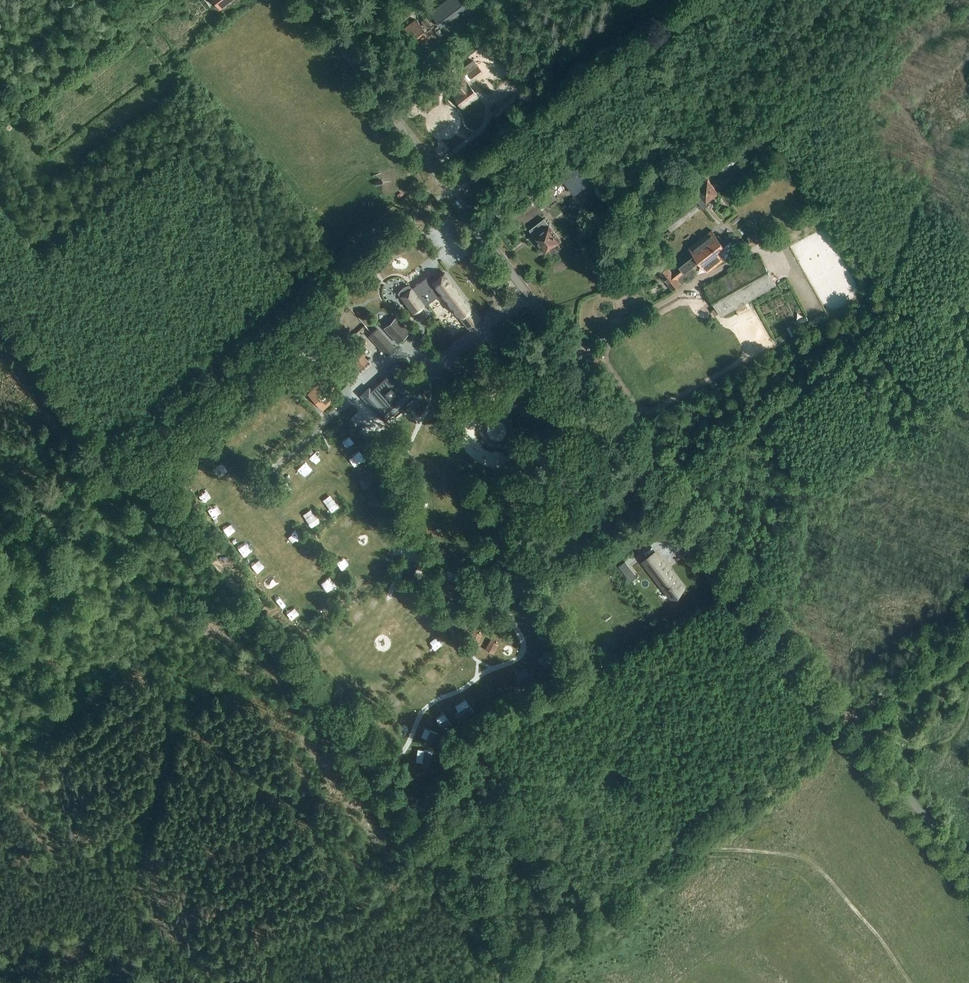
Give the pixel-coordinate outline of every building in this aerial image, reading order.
[(465,8),(459,0),(446,0),(430,12),(441,27),(464,9),(465,8)] [(465,8),(464,9),(471,18),(479,11),(473,3),(465,8)] [(422,44),(430,38),(416,19),(403,29),(414,44),(419,41),(422,44)] [(473,80),(483,72),(473,59),(463,67),(473,80)] [(453,94),(463,108),(478,96),(468,83),(467,84),(461,77),(452,84),(457,91),(453,94)] [(499,107),(505,115),(520,104),(514,95),(499,107)] [(579,165),(566,175),(578,190),(591,181),(579,165)] [(692,193),(702,206),(718,193),(708,180),(692,193)] [(586,206),(577,194),(568,200),(576,213),(586,206)] [(559,213),(569,207),(566,203),(556,209),(559,213)] [(594,216),(587,206),(577,213),(584,223),(594,216)] [(705,213),(709,218),(715,213),(711,208),(705,213)] [(546,252),(561,240),(544,218),(530,229),(535,235),(534,236),(546,252)] [(713,230),(690,247),(708,272),(724,259),(718,250),(725,245),(713,230)] [(668,265),(659,272),(673,289),(684,280),(696,271),(693,267),(699,263),(691,254),(672,270),(668,265)] [(760,257),(705,288),(721,316),(751,300),(776,285),(775,283),(760,257)] [(399,267),(391,272),(394,276),(402,271),(399,267)] [(433,283),(427,287),(422,281),(411,289),(401,297),(414,314),(420,311),(424,307),(425,308),(442,294),(468,328),(480,319),(444,273),(433,282),(433,283)] [(397,317),(384,328),(397,343),(410,331),(397,317)] [(369,336),(387,355),(395,348),(377,329),(369,336)] [(345,333),(334,344),(356,369),(368,359),(345,333)] [(369,387),(361,395),(385,421),(420,389),(396,363),(387,370),(395,378),(377,395),(369,387)] [(307,394),(310,397),(323,411),(341,394),(325,377),(307,394)] [(201,443),(193,449),(200,458),(208,452),(201,443)] [(232,461),(235,466),(243,461),(240,456),(232,461)] [(181,467),(180,477),(191,477),(191,467),(181,467)] [(330,480),(336,490),(345,485),(338,474),(330,480)] [(318,491),(321,501),(327,500),(324,489),(318,491)] [(356,508),(364,503),(360,497),(352,502),(356,508)] [(304,511),(312,508),(309,501),(301,505),(304,511)] [(641,513),(638,508),(630,512),(633,518),(641,513)] [(223,549),(230,545),(225,537),(217,541),(223,549)] [(685,585),(658,549),(643,560),(670,596),(685,585)] [(627,576),(633,571),(625,561),(619,566),(627,576)] [(249,573),(243,577),(249,585),(255,581),(249,573)] [(440,592),(453,598),(458,587),(445,581),(440,592)] [(366,594),(377,589),(374,583),(363,588),(366,594)] [(391,604),(398,600),(395,593),(388,597),(391,604)] [(354,612),(363,605),(356,596),(347,603),(354,612)] [(273,616),(280,612),(277,605),(269,609),(273,616)] [(450,623),(460,628),(466,616),(456,611),(450,623)] [(361,632),(367,638),(373,631),(367,625),(361,632)] [(469,640),(477,645),(482,635),(474,630),(469,640)] [(485,650),(494,654),(499,644),(490,640),(485,650)] [(427,670),(434,665),(425,652),(418,656),(427,670)] [(550,670),(559,657),(552,653),(543,666),(550,670)] [(409,668),(405,676),(420,683),(424,676),(409,668)] [(401,688),(383,688),(382,697),(401,697),(401,688)]
